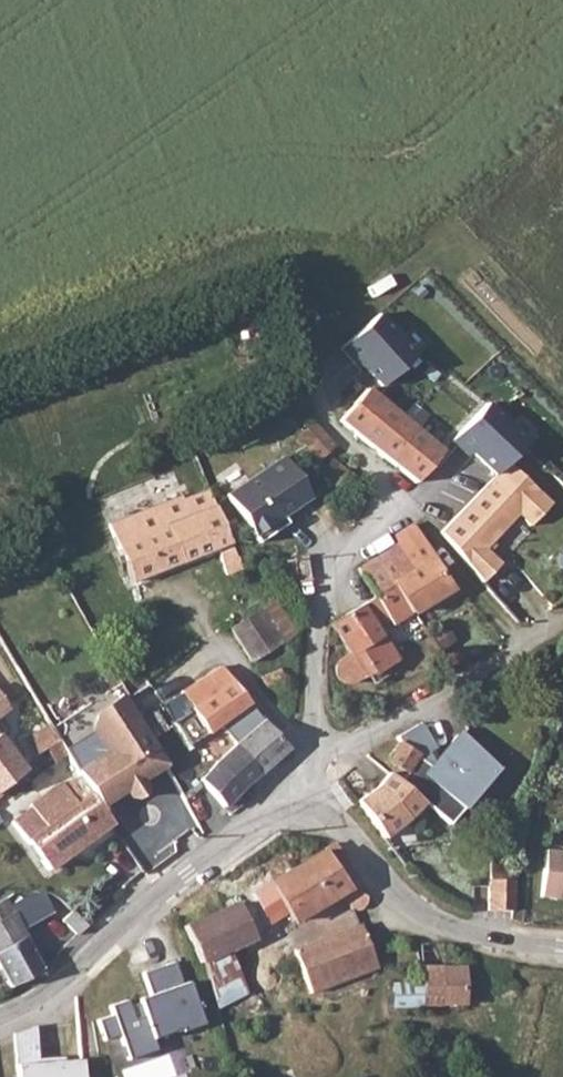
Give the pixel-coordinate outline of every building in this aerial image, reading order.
[(382,388),(421,352),(381,310),(342,346),(382,388)] [(345,417),(342,421),(414,483),(422,473),(441,490),(428,505),(442,517),(457,502),(464,509),(498,473),(470,447),(458,460),(428,434),(398,410),(370,386),(345,417)] [(335,444),(314,419),(297,435),(319,459),(335,444)] [(260,539),(317,498),(285,454),(228,495),(260,539)] [(346,471),(333,459),(330,459),(309,485),(324,496),(337,481),(346,471)] [(464,509),(454,520),(476,541),(496,519),(487,512),(512,485),(498,473),(464,509)] [(243,567),(211,488),(187,498),(185,492),(107,521),(130,581),(217,546),(227,574),(243,567)] [(392,534),(397,542),(403,550),(424,537),(414,521),(392,534)] [(424,537),(403,550),(414,567),(394,580),(414,610),(453,585),(432,557),(435,555),(424,537)] [(327,660),(341,681),(365,666),(370,673),(374,672),(396,657),(377,625),(388,617),(393,624),(414,610),(394,580),(414,567),(403,550),(397,542),(356,567),(374,595),(329,623),(344,650),(327,660)] [(259,608),(229,626),(235,637),(249,661),(279,642),(259,608)] [(396,657),(374,672),(379,681),(396,707),(418,693),(396,657)] [(219,665),(181,690),(212,733),(220,727),(237,749),(221,760),(242,784),(259,769),(289,746),(283,738),(219,665)] [(79,775),(99,804),(122,789),(126,794),(130,796),(134,796),(138,795),(140,792),(142,789),(142,787),(142,784),(139,779),(166,763),(148,734),(146,732),(139,718),(127,699),(124,694),(96,711),(92,727),(107,750),(76,769),(79,775)] [(156,707),(139,718),(146,732),(148,734),(166,723),(156,707)] [(166,723),(148,734),(166,763),(187,749),(169,721),(166,723)] [(23,734),(30,753),(59,742),(52,724),(23,734)] [(24,770),(5,747),(0,739),(0,788),(24,770)] [(399,742),(387,760),(406,773),(418,754),(399,742)] [(201,777),(196,780),(222,805),(242,784),(221,760),(201,777)] [(376,787),(356,801),(383,839),(408,820),(423,803),(388,773),(376,787)] [(11,820),(46,868),(111,822),(99,804),(79,775),(64,786),(59,780),(29,801),(32,807),(11,820)] [(238,896),(179,923),(196,961),(204,987),(209,1002),(238,992),(225,947),(253,934),(256,941),(271,934),(265,923),(280,916),(283,921),(341,886),(332,875),(328,864),(337,860),(326,844),(238,896)] [(547,844),(542,897),(562,899),(562,846),(547,844)] [(515,911),(518,880),(491,877),(489,909),(515,911)] [(363,902),(348,892),(343,901),(344,907),(346,911),(353,912),(358,911),(363,902)] [(0,898),(0,968),(9,984),(44,964),(5,896),(0,898)] [(75,907),(60,919),(75,937),(88,925),(75,907)] [(139,926),(112,947),(120,968),(127,967),(139,998),(167,988),(161,974),(196,961),(179,923),(144,939),(139,926)] [(354,925),(286,949),(300,991),(369,968),(354,925)] [(458,964),(435,967),(435,1002),(459,1001),(458,964)] [(415,968),(414,982),(414,1003),(435,1002),(435,967),(415,968)] [(209,1002),(204,987),(184,993),(196,1032),(216,1026),(209,1002)] [(14,1029),(18,1076),(86,1076),(85,1056),(41,1060),(39,1027),(14,1029)]
